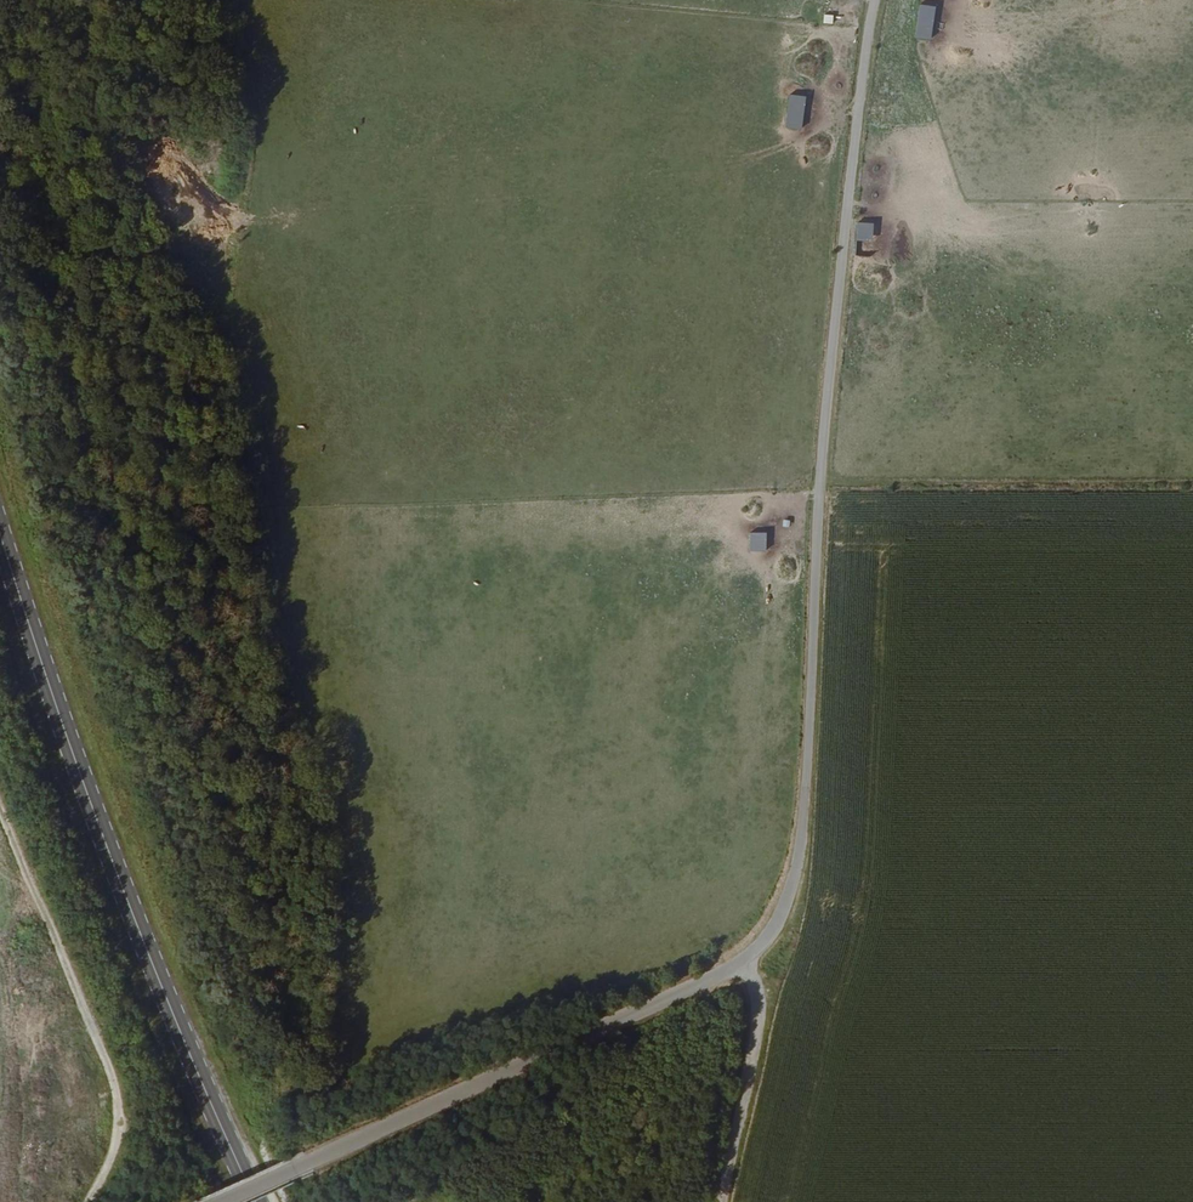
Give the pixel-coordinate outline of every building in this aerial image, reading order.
[(931,40),(935,6),(919,4),(915,38),(931,40)] [(834,24),(834,15),(824,14),(823,24),(834,24)] [(785,127),(801,130),(806,97),(790,94),(785,127)] [(873,257),(874,223),(857,222),(856,256),(873,257)] [(750,551),(766,552),(767,533),(751,532),(750,551)]
